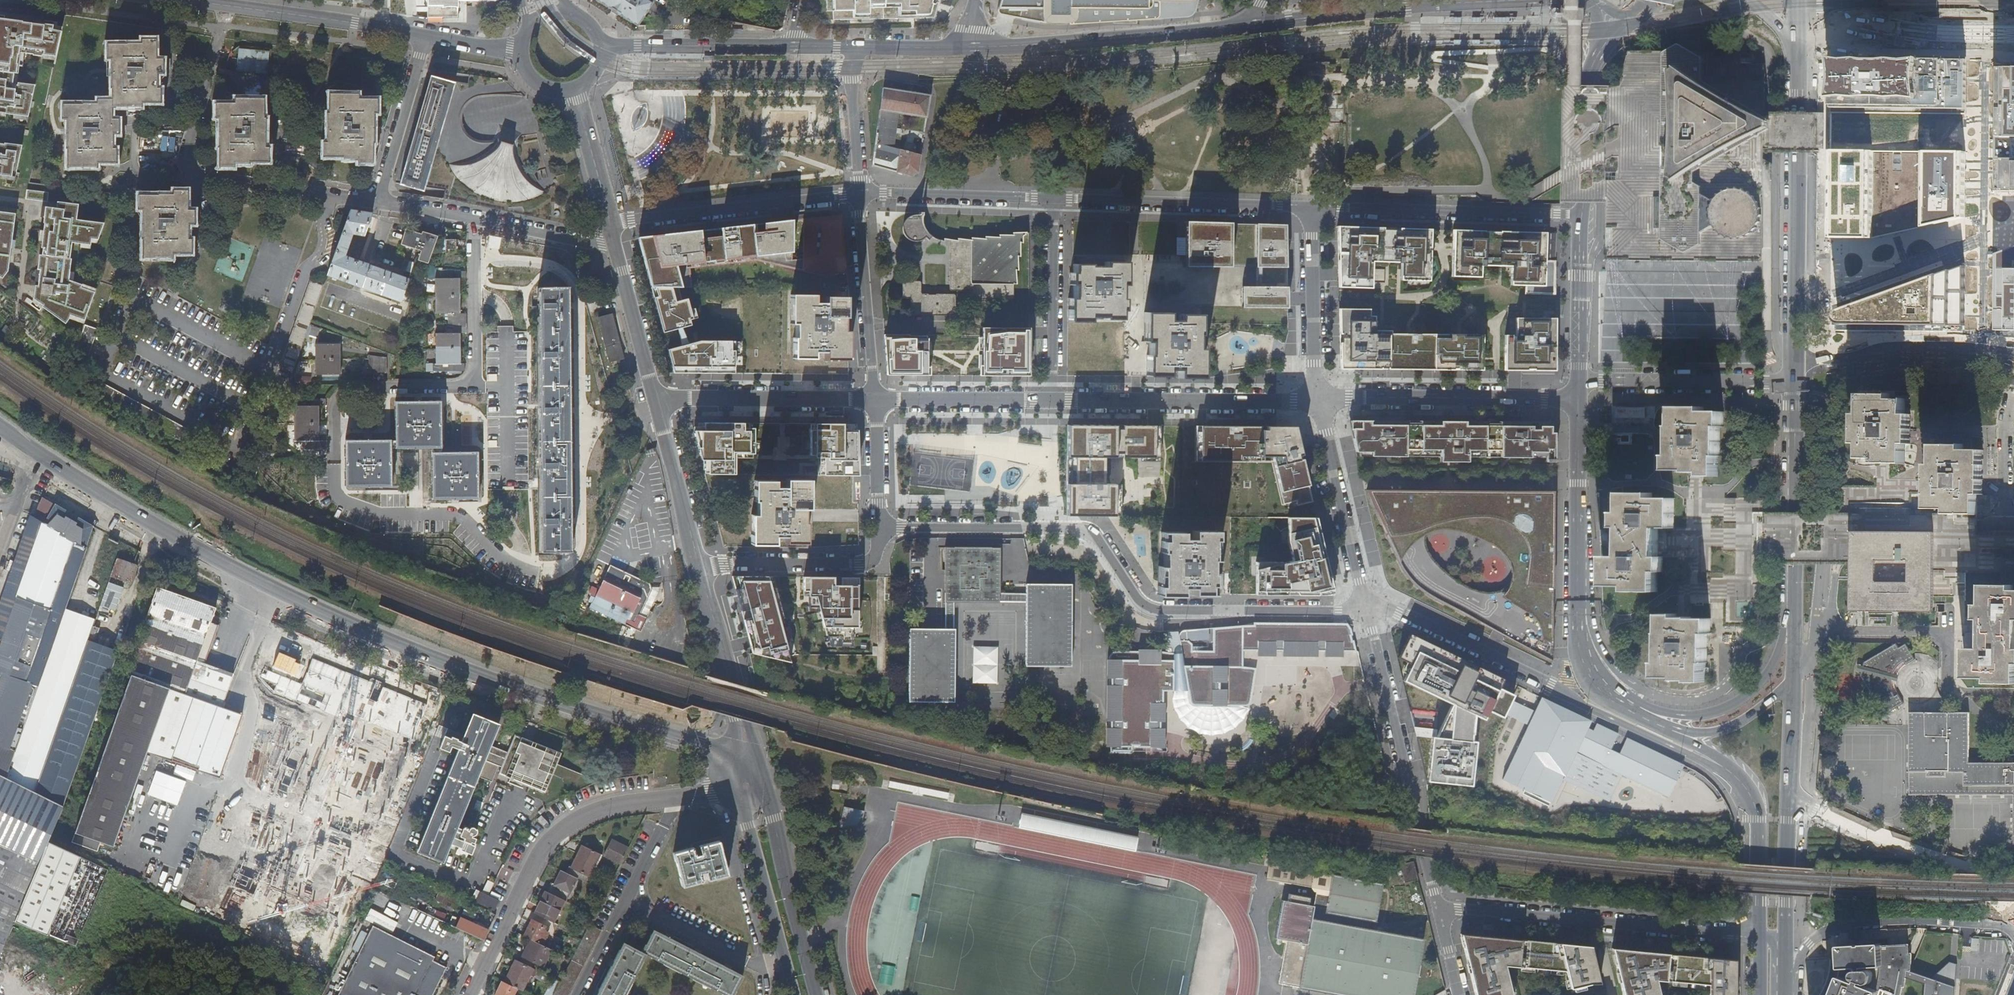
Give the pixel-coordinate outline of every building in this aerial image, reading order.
[(429,8),(418,8),(418,12),(429,12),(429,18),(457,18),(457,1),(471,1),(497,1),(497,0),(429,0),(429,8)] [(610,9),(615,12),(619,15),(637,26),(646,13),(652,3),(648,0),(595,0),(610,9)] [(842,20),(918,19),(934,18),(936,11),(939,0),(826,0),(826,12),(833,12),(833,20),(842,20)] [(993,12),(1041,14),(1027,0),(997,0),(993,12)] [(1041,14),(1041,16),(1042,18),(1043,20),(1072,21),(1073,20),(1074,19),(1074,17),(1081,10),(1114,10),(1121,18),(1130,10),(1138,2),(1147,11),(1147,15),(1152,15),(1154,1),(1156,0),(1027,0),(1041,14)] [(1134,10),(1147,11),(1138,2),(1130,10),(1134,10)] [(19,75),(23,54),(56,60),(63,25),(57,24),(57,21),(38,18),(38,15),(0,10),(0,73),(19,75)] [(67,148),(68,148),(68,168),(98,168),(98,163),(117,163),(117,148),(115,148),(115,134),(121,133),(121,119),(113,119),(113,108),(143,107),(143,103),(162,102),(163,87),(159,87),(159,73),(165,73),(165,58),(157,58),(157,48),(157,38),(142,38),(142,41),(127,41),(127,43),(107,43),(108,59),(111,59),(111,69),(111,73),(111,88),(113,88),(113,98),(98,98),(98,102),(83,102),(83,103),(63,103),(63,118),(67,119),(67,129),(67,134),(67,148)] [(1643,260),(1764,261),(1766,134),(1766,112),(1766,63),(1743,63),(1743,51),(1630,51),(1621,85),(1609,85),(1608,163),(1609,163),(1607,258),(1608,259),(1643,260)] [(1831,58),(1830,103),(1966,104),(1967,59),(1923,59),(1897,59),(1831,58)] [(1998,68),(1998,190),(2013,190),(2013,68),(1998,68)] [(29,117),(36,83),(19,81),(19,75),(0,73),(0,114),(29,117)] [(431,76),(400,185),(425,192),(426,187),(437,150),(456,83),(431,76)] [(930,95),(883,88),(876,143),(894,148),(896,133),(900,134),(900,131),(896,131),(899,113),(927,118),(930,95)] [(357,160),(357,163),(373,163),(373,144),(374,144),(374,128),(374,113),(378,113),(378,98),(358,98),(358,94),(329,93),(328,113),(327,113),(327,128),(327,133),(326,143),(323,143),(323,158),(342,158),(342,159),(357,160)] [(249,164),(249,163),(269,163),(269,148),(266,148),(266,118),(264,118),(264,99),(234,99),(234,103),(214,103),(214,118),(218,118),(218,133),(218,148),(219,148),(220,168),(234,168),(235,164),(249,164)] [(518,141),(519,138),(521,133),(496,125),(496,136),(494,141),(497,142),(494,146),(489,151),(484,154),(477,158),(471,161),(463,164),(455,164),(448,164),(452,171),(455,176),(459,180),(465,185),(470,190),(474,192),(480,196),(488,200),(497,202),(506,203),(516,203),(528,200),(538,195),(545,192),(541,189),(536,185),(534,183),(532,182),(528,177),(525,172),(521,165),(519,158),(517,151),(517,145),(518,141)] [(639,150),(655,133),(649,126),(632,143),(639,150)] [(16,178),(23,145),(0,141),(0,176),(16,178)] [(894,148),(876,143),(873,166),(911,176),(918,172),(921,155),(914,154),(904,151),(894,148)] [(907,144),(904,151),(914,154),(916,146),(907,144)] [(1965,152),(1822,150),(1821,246),(1869,246),(1964,223),(1965,182),(1965,152)] [(48,192),(28,190),(27,199),(47,201),(48,192)] [(143,240),(144,240),(144,259),(174,259),(174,255),(194,255),(194,239),(190,239),(190,225),(197,225),(196,210),(189,210),(189,190),(174,190),(174,193),(159,193),(159,195),(139,195),(139,210),(143,210),(143,225),(143,240)] [(58,209),(47,208),(45,219),(49,219),(49,224),(46,223),(43,243),(45,243),(43,256),(40,256),(39,271),(41,271),(39,287),(36,287),(35,300),(44,307),(43,308),(55,316),(56,314),(63,319),(66,314),(86,321),(98,288),(83,286),(84,283),(68,282),(72,245),(92,247),(93,236),(100,237),(104,224),(77,220),(79,206),(58,203),(58,209)] [(341,234),(342,234),(351,212),(349,211),(341,234)] [(916,214),(915,214),(914,215),(912,215),(909,216),(907,218),(905,221),(904,224),(903,225),(903,228),(904,232),(905,234),(907,236),(909,238),(910,239),(912,240),(916,241),(918,241),(919,241),(921,240),(923,239),(924,238),(925,238),(927,238),(928,239),(929,240),(933,237),(944,241),(944,239),(950,240),(955,241),(955,242),(954,243),(953,243),(952,243),(951,244),(950,245),(950,252),(951,253),(952,253),(953,254),(955,254),(955,264),(953,264),(952,264),(951,264),(950,265),(950,277),(949,288),(950,289),(951,290),(952,290),(964,291),(965,290),(966,290),(966,289),(970,289),(970,297),(971,297),(971,298),(973,299),(1010,299),(1012,298),(1013,297),(1014,284),(1016,284),(1016,270),(1018,270),(1018,256),(1020,256),(1020,243),(1022,242),(1022,238),(1023,237),(1023,236),(1025,236),(1025,233),(1030,233),(1030,232),(1029,232),(1013,232),(1012,234),(999,234),(999,237),(988,236),(985,236),(985,238),(971,237),(971,239),(957,238),(957,240),(944,238),(944,239),(941,239),(937,238),(935,237),(931,234),(929,232),(927,229),(925,227),(924,223),(923,220),(922,216),(922,213),(922,212),(919,211),(919,213),(918,214),(916,214)] [(0,212),(0,277),(4,280),(9,273),(10,266),(12,248),(17,214),(0,212)] [(365,237),(373,215),(351,212),(342,234),(328,275),(402,302),(404,295),(409,280),(348,259),(348,261),(343,259),(352,234),(365,237)] [(639,238),(651,288),(671,286),(694,283),(689,264),(766,256),(830,278),(850,274),(843,215),(802,220),(807,260),(796,261),(792,221),(639,238)] [(1286,225),(1188,222),(1187,256),(1187,267),(1203,267),(1260,268),(1259,288),(1244,288),(1244,308),(1287,308),(1286,225)] [(1430,230),(1337,226),(1338,286),(1372,287),(1372,263),(1374,263),(1398,263),(1398,270),(1401,270),(1401,278),(1406,279),(1429,279),(1430,230)] [(406,230),(401,246),(421,252),(418,261),(428,265),(439,237),(422,232),(421,234),(406,230)] [(1545,233),(1453,230),(1452,277),(1480,277),(1480,266),(1498,267),(1502,267),(1511,267),(1511,285),(1525,286),(1525,295),(1555,295),(1555,261),(1544,261),(1545,233)] [(446,240),(446,250),(457,250),(457,240),(446,240)] [(1992,329),(2013,329),(2013,246),(1992,253),(1992,329)] [(406,271),(411,273),(414,263),(409,261),(406,271)] [(1069,322),(1090,323),(1090,318),(1106,318),(1106,320),(1122,320),(1122,312),(1125,312),(1125,300),(1122,300),(1123,287),(1126,287),(1126,264),(1106,264),(1106,268),(1090,268),(1090,266),(1074,266),(1074,274),(1071,274),(1071,286),(1075,286),(1074,299),(1070,299),(1069,322)] [(1962,327),(1962,267),(1840,316),(1837,319),(1835,323),(1837,326),(1841,327),(1922,327),(1962,327)] [(437,279),(437,297),(462,297),(462,279),(467,279),(467,272),(454,272),(454,279),(437,279)] [(928,304),(928,297),(928,294),(928,293),(923,293),(922,293),(921,292),(921,291),(921,282),(921,281),(920,281),(920,280),(919,280),(904,280),(903,280),(902,282),(902,285),(902,289),(902,291),(902,296),(902,297),(903,297),(905,298),(908,298),(909,298),(910,299),(910,312),(910,313),(911,314),(912,315),(921,315),(952,315),(953,314),(954,314),(955,313),(955,312),(955,297),(955,296),(955,295),(954,294),(953,294),(942,293),(936,293),(936,294),(935,299),(935,304),(928,304)] [(279,370),(293,375),(297,361),(306,338),(310,326),(324,286),(311,282),(279,370)] [(671,286),(651,288),(663,333),(692,325),(690,320),(698,318),(695,307),(690,309),(687,298),(675,302),(671,286)] [(543,502),(543,553),(570,553),(567,289),(538,289),(538,296),(541,296),(543,502)] [(325,290),(318,308),(323,310),(330,292),(325,290)] [(793,337),(794,357),(814,357),(814,351),(824,351),(824,359),(848,359),(848,330),(843,330),(843,317),(845,317),(845,296),(825,296),(825,302),(815,302),(814,294),(791,294),(791,323),(796,323),(796,336),(793,337)] [(462,315),(462,297),(437,297),(437,315),(449,315),(449,322),(468,322),(468,315),(462,315)] [(1030,311),(1030,326),(1041,326),(1041,310),(1030,311)] [(1504,371),(1554,371),(1555,326),(1555,318),(1543,318),(1524,318),(1524,311),(1510,311),(1509,335),(1504,335),(1504,371)] [(1145,312),(1145,333),(1144,341),(1149,341),(1149,355),(1147,355),(1147,375),(1165,375),(1167,375),(1167,369),(1178,369),(1178,377),(1202,377),(1201,348),(1197,348),(1197,334),(1200,334),(1200,314),(1179,314),(1179,320),(1169,320),(1168,312),(1145,312)] [(1482,358),(1482,335),(1461,335),(1457,335),(1411,334),(1407,334),(1391,334),(1391,331),(1384,331),(1380,331),(1374,331),(1374,317),(1369,317),(1369,312),(1339,312),(1340,369),(1482,371),(1482,362),(1482,358)] [(599,319),(611,363),(625,359),(614,315),(599,319)] [(70,367),(84,371),(98,331),(84,326),(70,367)] [(320,330),(310,326),(306,338),(308,339),(310,336),(317,338),(320,330)] [(468,335),(468,328),(450,327),(450,334),(438,335),(438,366),(427,366),(427,372),(466,372),(466,365),(462,365),(462,334),(468,335)] [(514,333),(515,327),(499,327),(499,333),(487,333),(489,492),(539,491),(538,387),(537,359),(537,333),(514,333)] [(1030,376),(1030,328),(984,328),(984,376),(1030,376)] [(911,335),(888,335),(888,375),(928,375),(929,336),(911,336),(911,335)] [(699,341),(668,351),(674,373),(734,374),(735,341),(699,341)] [(316,345),(316,361),(339,360),(339,345),(316,345)] [(340,375),(339,360),(316,361),(316,376),(340,375)] [(97,383),(90,395),(112,409),(181,446),(196,453),(203,442),(142,408),(97,383)] [(1874,459),(1874,464),(1890,464),(1904,464),(1904,444),(1910,444),(1910,415),(1905,414),(1905,400),(1891,399),(1891,395),(1861,395),(1861,414),(1855,414),(1855,444),(1859,444),(1859,459),(1874,459)] [(327,407),(327,400),(313,400),(313,407),(295,407),(296,443),(303,443),(304,450),(327,450),(327,442),(319,442),(319,407),(327,407)] [(396,404),(396,442),(396,450),(434,450),(442,450),(442,404),(396,404)] [(1669,471),(1673,471),(1688,471),(1689,471),(1689,473),(1704,473),(1704,477),(1718,477),(1718,458),(1720,458),(1721,428),(1725,428),(1725,412),(1705,412),(1704,412),(1704,408),(1675,407),(1675,427),(1673,427),(1672,456),(1668,456),(1669,471)] [(1620,421),(1619,412),(1609,412),(1609,422),(1620,421)] [(1549,431),(1549,425),(1465,424),(1465,419),(1440,419),(1440,423),(1370,423),(1370,419),(1351,419),(1351,429),(1355,452),(1357,452),(1358,456),(1440,457),(1440,461),(1467,461),(1467,457),(1545,457),(1545,461),(1552,461),(1552,431),(1549,431)] [(704,431),(694,431),(701,460),(709,460),(709,474),(736,475),(736,454),(755,454),(755,428),(744,428),(744,423),(704,423),(704,431)] [(817,475),(859,476),(858,430),(844,430),(844,424),(813,424),(813,430),(808,430),(808,455),(813,456),(813,458),(817,458),(817,475)] [(1161,459),(1161,426),(1068,427),(1067,512),(1067,516),(1122,517),(1123,485),(1105,485),(1106,458),(1161,459)] [(1295,501),(1296,505),(1312,502),(1295,427),(1198,427),(1197,462),(1274,463),(1283,504),(1295,501)] [(391,487),(392,449),(392,442),(346,442),(347,488),(391,487)] [(1947,510),(1947,515),(1964,516),(1977,516),(1977,496),(1983,496),(1983,451),(1963,451),(1963,445),(1933,445),(1933,465),(1928,465),(1928,480),(1928,494),(1928,510),(1947,510)] [(479,455),(442,454),(434,454),(434,500),(479,500),(479,455)] [(1978,534),(1977,523),(1977,516),(1964,516),(1947,515),(1910,515),(1911,494),(1928,494),(1928,480),(1890,479),(1890,464),(1874,464),(1874,485),(1830,484),(1829,512),(1814,512),(1813,520),(1812,560),(1822,560),(1852,561),(1853,531),(1934,532),(1934,598),(1965,598),(1966,574),(2013,574),(2013,534),(1978,534)] [(1704,493),(1704,477),(1704,473),(1689,473),(1689,471),(1688,471),(1688,487),(1688,489),(1688,493),(1687,529),(1676,529),(1660,529),(1660,558),(1665,558),(1678,558),(1678,589),(1678,595),(1678,614),(1678,616),(1692,616),(1693,619),(1711,619),(1711,603),(1726,603),(1726,627),(1741,628),(1765,628),(1766,562),(1775,562),(1775,529),(1775,514),(1766,514),(1766,499),(1727,499),(1704,499),(1704,493)] [(810,480),(789,479),(786,479),(786,488),(776,488),(776,481),(769,481),(755,481),(755,501),(757,501),(757,515),(751,515),(751,544),(775,544),(775,536),(785,536),(785,542),(806,542),(806,522),(804,522),(804,509),(809,509),(810,480)] [(1424,589),(1432,595),(1442,602),(1550,661),(1552,490),(1367,491),(1383,525),(1397,555),(1402,564),(1407,572),(1417,582),(1424,589)] [(1664,573),(1665,558),(1660,558),(1660,529),(1676,529),(1676,499),(1658,499),(1653,499),(1653,494),(1623,494),(1623,509),(1623,513),(1618,513),(1618,529),(1625,529),(1625,557),(1607,557),(1607,587),(1611,587),(1629,587),(1629,592),(1658,593),(1658,573),(1664,573)] [(64,610),(68,596),(92,527),(41,498),(32,518),(42,524),(43,525),(40,531),(1,640),(0,639),(0,676),(1,673),(32,684),(37,686),(64,610)] [(1265,566),(1265,595),(1334,595),(1316,518),(1293,517),(1293,548),(1297,565),(1289,568),(1289,567),(1265,566)] [(42,524),(32,518),(28,526),(38,530),(40,531),(43,525),(42,524)] [(28,526),(18,556),(27,559),(38,530),(28,526)] [(1852,610),(1934,611),(1934,598),(1934,532),(1853,531),(1852,561),(1852,610)] [(1216,532),(1194,532),(1193,532),(1193,539),(1182,539),(1182,533),(1162,533),(1161,553),(1163,553),(1163,566),(1159,566),(1158,596),(1182,596),(1183,589),(1193,589),(1193,595),(1213,595),(1214,575),(1211,575),(1211,562),(1216,561),(1216,532)] [(1071,666),(1071,637),(1071,584),(1026,585),(1026,594),(1000,594),(1000,548),(991,548),(991,547),(954,547),(954,548),(945,548),(945,571),(945,593),(946,593),(945,629),(910,629),(909,701),(922,701),(954,701),(955,629),(954,629),(954,602),(1000,603),(1000,602),(1026,602),(1026,612),(1026,665),(1071,666)] [(27,559),(18,556),(15,565),(25,569),(29,559),(27,559)] [(110,577),(120,581),(130,584),(137,566),(116,559),(110,577)] [(589,601),(593,603),(630,620),(637,623),(653,590),(651,584),(612,565),(600,590),(596,597),(592,595),(589,601)] [(120,581),(110,577),(94,621),(87,641),(97,645),(107,615),(108,615),(120,581)] [(773,577),(733,577),(753,654),(791,662),(780,619),(784,618),(773,577)] [(858,633),(858,577),(804,577),(804,590),(809,590),(809,607),(819,607),(825,627),(826,627),(832,645),(853,645),(853,633),(858,633)] [(117,834),(120,827),(146,753),(155,756),(178,692),(209,606),(156,587),(126,674),(130,676),(112,726),(101,757),(93,780),(83,808),(81,816),(71,842),(97,851),(101,842),(113,847),(117,834)] [(1984,587),(1984,608),(1978,608),(1978,624),(1985,624),(1984,627),(1984,631),(2013,631),(2013,587),(1984,587)] [(630,620),(593,603),(591,608),(627,625),(630,620)] [(215,609),(209,606),(178,692),(155,756),(168,760),(220,779),(242,715),(221,707),(232,677),(203,667),(218,626),(215,625),(210,623),(212,619),(215,609)] [(94,621),(64,610),(48,655),(37,686),(15,752),(45,762),(79,665),(87,641),(94,621)] [(1711,634),(1711,627),(1711,619),(1693,619),(1692,616),(1678,616),(1678,614),(1664,614),(1663,633),(1662,633),(1661,662),(1658,662),(1658,677),(1667,677),(1677,677),(1677,679),(1689,679),(1691,679),(1691,682),(1706,682),(1706,663),(1708,663),(1708,634),(1711,634)] [(97,645),(108,649),(118,619),(108,615),(107,615),(97,645)] [(108,649),(118,652),(128,623),(118,619),(108,649)] [(1114,648),(1104,653),(1105,741),(1165,745),(1169,689),(1189,688),(1193,703),(1247,703),(1256,696),(1258,670),(1243,665),(1245,650),(1355,650),(1349,623),(1258,622),(1258,626),(1226,626),(1187,627),(1178,630),(1165,632),(1160,646),(1136,645),(1133,648),(1114,648)] [(1984,631),(1984,636),(1984,648),(1967,648),(1967,678),(1990,678),(1990,683),(2013,683),(2013,631),(1984,631)] [(1463,660),(1409,634),(1397,658),(1410,665),(1402,681),(1451,705),(1435,737),(1415,735),(1426,781),(1470,786),(1475,741),(1471,741),(1474,716),(1483,720),(1488,711),(1502,718),(1513,695),(1498,688),(1503,679),(1463,660)] [(63,807),(118,652),(108,649),(97,645),(87,641),(79,665),(45,762),(34,793),(63,807)] [(1905,667),(1915,661),(1906,645),(1898,650),(1896,646),(1869,662),(1863,666),(1860,680),(1861,682),(1880,711),(1884,708),(1889,715),(1905,705),(1899,697),(1898,693),(1897,689),(1897,683),(1899,676),(1901,672),(1905,667)] [(316,647),(309,666),(359,685),(361,679),(369,682),(374,669),(316,647)] [(399,814),(442,693),(379,671),(336,792),(399,814)] [(0,676),(0,746),(9,750),(32,684),(1,673),(0,676)] [(1562,708),(1541,698),(1535,711),(1528,725),(1502,781),(1523,791),(1528,793),(1527,797),(1548,807),(1550,803),(1551,804),(1562,781),(1570,763),(1565,760),(1571,747),(1577,749),(1583,752),(1581,757),(1621,776),(1667,798),(1683,766),(1626,739),(1618,754),(1610,749),(1617,734),(1596,724),(1593,731),(1586,728),(1590,721),(1569,711),(1568,712),(1562,709),(1562,708)] [(1528,725),(1535,711),(1511,700),(1505,715),(1528,725)] [(1437,714),(1414,712),(1413,717),(1436,720),(1437,714)] [(1971,765),(1971,715),(1911,714),(1910,796),(2013,797),(2013,838),(2013,766),(1971,765)] [(449,847),(452,838),(455,832),(460,834),(459,837),(464,839),(463,841),(469,844),(470,843),(473,844),(475,840),(471,838),(471,837),(473,836),(475,836),(475,835),(476,834),(477,832),(476,831),(476,830),(475,830),(474,829),(473,828),(471,828),(469,829),(468,830),(468,832),(466,831),(467,829),(463,827),(462,830),(456,828),(477,776),(491,782),(497,766),(501,768),(498,774),(543,793),(554,767),(554,766),(559,755),(514,737),(504,761),(486,753),(497,726),(473,716),(464,736),(461,744),(456,742),(457,741),(457,740),(454,739),(451,737),(450,739),(443,737),(442,739),(439,748),(449,752),(451,747),(459,750),(418,852),(443,862),(449,847)] [(1413,727),(1415,735),(1435,737),(1436,730),(1413,727)] [(6,779),(15,752),(9,750),(0,746),(0,776),(6,779)] [(1577,749),(1570,763),(1562,781),(1608,803),(1621,776),(1581,757),(1583,752),(1577,749)] [(585,779),(554,766),(554,767),(585,779)] [(39,863),(48,842),(63,807),(34,793),(6,779),(0,776),(0,846),(39,863)] [(863,829),(865,809),(845,807),(843,827),(863,829)] [(475,847),(452,838),(449,847),(472,857),(475,847)] [(620,864),(627,848),(611,841),(604,856),(620,864)] [(81,858),(48,842),(39,863),(17,915),(50,930),(59,908),(65,895),(69,885),(75,872),(81,858)] [(708,880),(727,875),(718,842),(699,847),(699,848),(693,849),(692,848),(673,854),(683,888),(702,882),(701,881),(707,880),(708,880)] [(14,922),(17,915),(39,863),(0,846),(0,917),(14,922)] [(568,868),(566,874),(577,879),(587,883),(600,855),(582,846),(577,856),(579,857),(573,869),(568,868)] [(367,893),(380,862),(367,857),(354,887),(367,893)] [(1402,882),(1416,879),(1413,861),(1399,864),(1402,882)] [(1335,994),(1413,994),(1423,939),(1311,918),(1313,906),(1325,909),(1324,913),(1376,923),(1383,884),(1332,874),(1331,875),(1269,863),(1265,880),(1310,888),(1315,895),(1315,898),(1289,894),(1288,902),(1282,901),(1275,939),(1286,941),(1278,984),(1335,994)] [(577,879),(566,874),(561,871),(555,885),(552,884),(548,894),(564,901),(565,902),(569,894),(570,894),(577,879)] [(80,874),(75,872),(69,885),(75,887),(80,874)] [(455,908),(458,899),(440,891),(436,900),(455,908)] [(476,903),(483,906),(488,897),(480,893),(476,903)] [(564,901),(548,894),(546,893),(535,915),(553,924),(564,901)] [(65,895),(59,908),(64,910),(70,897),(65,895)] [(488,897),(483,906),(493,911),(498,902),(488,897)] [(907,919),(915,920),(918,907),(910,906),(907,919)] [(14,922),(0,917),(0,956),(14,922)] [(459,918),(454,928),(469,934),(483,941),(487,931),(459,918)] [(531,922),(524,938),(530,940),(537,944),(545,928),(531,922)] [(590,925),(588,928),(600,934),(601,931),(590,925)] [(600,934),(588,928),(554,994),(569,994),(600,934)] [(343,985),(338,994),(433,994),(440,979),(439,978),(444,969),(438,966),(439,964),(371,929),(361,949),(343,985)] [(597,994),(624,994),(645,954),(726,994),(732,994),(742,975),(653,930),(642,953),(623,943),(597,994)] [(1460,934),(1475,994),(1511,994),(1497,938),(1460,934)] [(1520,940),(1497,938),(1503,962),(1518,964),(1520,940)] [(1977,951),(1978,938),(1971,938),(1970,950),(1977,951)] [(543,967),(551,951),(537,944),(530,940),(522,957),(543,967)] [(1590,947),(1520,940),(1518,964),(1565,968),(1570,989),(1588,985),(1599,984),(1590,947)] [(1903,989),(1904,984),(1905,974),(1906,971),(1907,957),(1906,943),(1884,944),(1884,942),(1842,944),(1841,944),(1841,945),(1841,955),(1830,956),(1829,970),(1826,981),(1822,988),(1819,994),(1818,994),(1901,994),(1903,989)] [(343,985),(361,949),(349,943),(331,979),(343,985)] [(1611,949),(1622,994),(1659,994),(1654,977),(1648,952),(1611,949)] [(1648,952),(1654,977),(1665,978),(1667,954),(1648,952)] [(1735,961),(1667,954),(1665,978),(1701,981),(1704,994),(1733,994),(1734,989),(1734,985),(1735,961)] [(512,972),(506,984),(517,989),(522,992),(532,972),(534,973),(535,970),(515,961),(510,971),(512,972)] [(446,968),(439,964),(438,966),(444,969),(439,978),(440,979),(446,968)] [(547,976),(535,970),(534,973),(533,975),(544,981),(547,976)] [(1952,971),(1946,976),(1950,980),(1958,980),(1959,972),(1952,971)] [(1904,984),(1927,993),(1935,985),(1905,974),(1904,984)] [(1946,976),(1935,985),(1927,993),(1926,994),(1957,994),(1958,980),(1950,980),(1946,976)] [(517,989),(506,984),(502,982),(496,994),(514,994),(517,989)]
